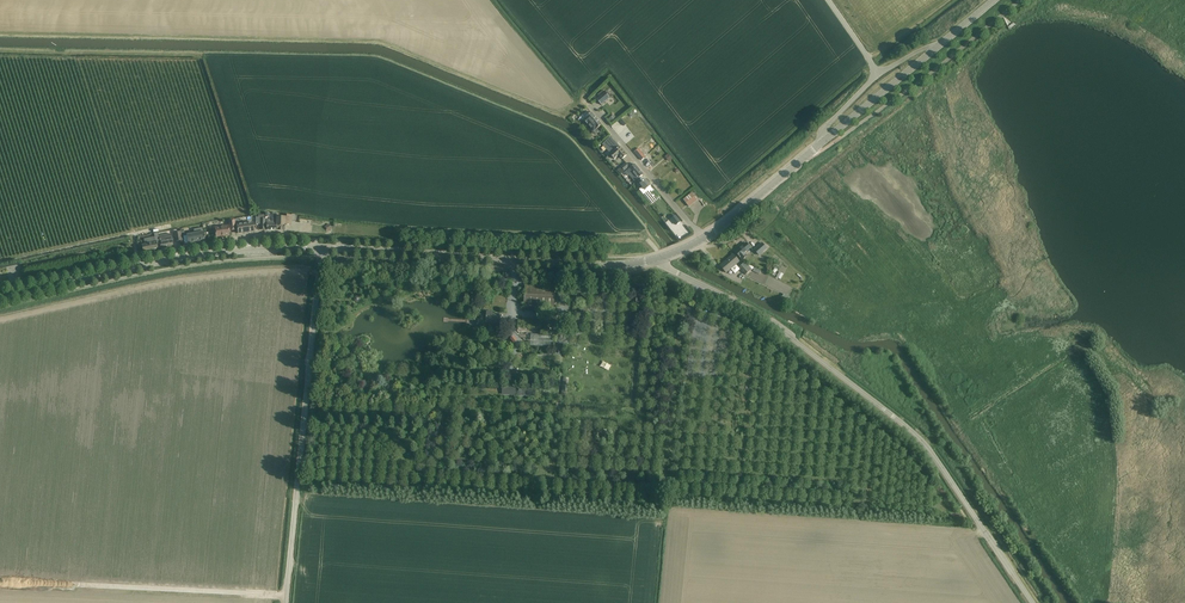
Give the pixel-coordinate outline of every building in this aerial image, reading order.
[(601,105),(606,101),(610,98),(605,92),(596,99),(601,105)] [(581,116),(594,132),(602,125),(592,113),(589,115),(587,112),(581,116)] [(619,137),(625,133),(617,124),(612,129),(619,137)] [(614,151),(614,152),(619,147),(611,137),(606,142),(602,145),(607,150),(610,147),(613,150),(614,151)] [(610,155),(614,159),(619,155),(622,159),(627,155),(619,147),(614,152),(614,151),(610,155)] [(639,148),(635,152),(642,160),(646,157),(639,148)] [(643,175),(635,164),(630,169),(632,171),(629,174),(635,181),(643,175)] [(643,187),(640,190),(642,193),(644,192),(647,195),(645,197),(649,201),(655,197),(651,192),(653,191),(650,187),(651,186),(646,179),(644,181),(642,182),(640,184),(643,187)] [(683,200),(689,207),(697,200),(692,193),(683,200)] [(267,224),(267,230),(276,230),(277,217),(276,217),(276,213),(272,213),(272,220),(267,220),(267,224)] [(277,217),(276,230),(284,231),(284,228),(285,228),(285,227),(284,227),(284,224),(286,224),(286,225),(291,225),(291,221),(296,221),(297,215),(292,214),(292,215),(286,215),(286,218),(279,218),(279,217),(277,217)] [(675,216),(671,219),(677,225),(680,222),(675,216)] [(265,230),(265,224),(265,219),(261,219),(261,218),(253,217),(253,221),(256,221),(256,224),(261,225),(261,230),(265,230)] [(254,231),(253,225),(253,223),(241,224),(241,226),(237,227),(238,233),(254,231)] [(229,235),(228,226),(215,227),(216,234),(215,234),(215,235),(216,235),(216,237),(229,235)] [(189,243),(205,240),(203,229),(195,230),(196,233),(187,235),(189,243)] [(160,243),(161,249),(173,246),(170,234),(159,237),(160,243)] [(735,252),(739,257),(742,260),(747,256),(744,253),(751,248),(746,243),(735,252)] [(759,255),(767,249),(762,243),(754,250),(759,255)] [(153,244),(145,245),(141,246),(143,253),(146,252),(158,250),(157,244),(155,244),(153,244)] [(726,273),(731,269),(740,262),(733,254),(726,261),(720,266),(726,273)] [(746,275),(750,271),(752,270),(747,265),(745,262),(739,268),(746,275)] [(736,269),(730,273),(734,278),(740,273),(736,269)] [(554,311),(555,293),(555,287),(525,285),(524,309),(554,311)] [(582,301),(581,316),(589,317),(591,302),(582,301)] [(478,319),(477,325),(480,325),(480,327),(487,327),(487,323),(501,324),(501,321),(501,315),(493,315),(493,312),(487,312),(487,315),(481,315),(480,320),(478,319)] [(553,336),(531,335),(531,346),(552,347),(553,336)] [(502,385),(502,394),(517,395),(518,396),(519,396),(520,396),(521,396),(521,395),(522,395),(536,396),(536,386),(502,385)]
